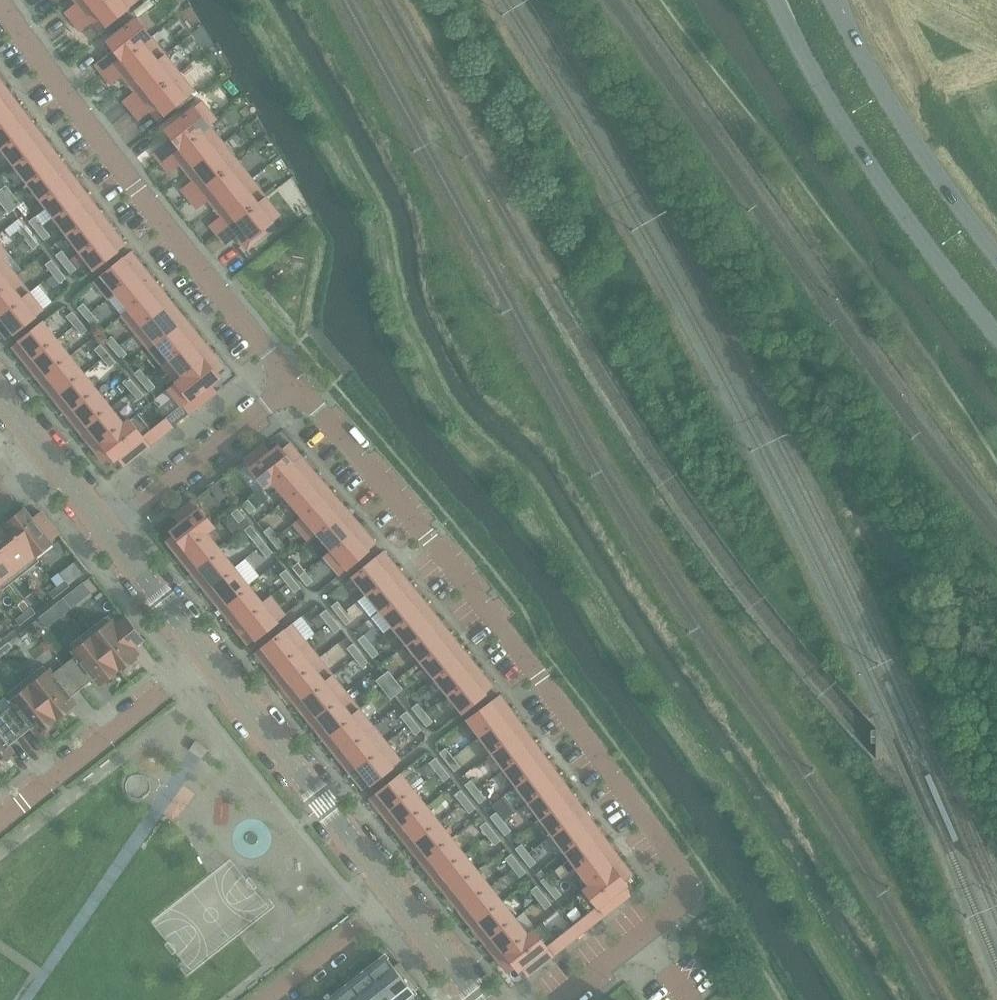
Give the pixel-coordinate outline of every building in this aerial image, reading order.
[(101,0),(75,0),(77,2),(66,11),(74,21),(101,0)] [(139,0),(101,0),(74,21),(82,32),(93,23),(100,31),(139,0)] [(103,74),(151,37),(136,18),(107,41),(114,49),(95,64),(103,74)] [(129,83),(165,55),(151,37),(103,74),(111,85),(123,76),(129,83)] [(132,110),(180,72),(165,55),(129,83),(135,91),(124,100),(132,110)] [(158,120),(194,91),(180,72),(132,110),(140,120),(151,111),(158,120)] [(20,107),(7,90),(0,95),(0,122),(20,107)] [(161,163),(217,119),(202,101),(165,129),(172,138),(153,153),(161,163)] [(33,124),(20,107),(0,122),(0,145),(2,148),(33,124)] [(187,172),(223,143),(209,126),(217,120),(217,119),(161,163),(169,173),(181,164),(187,172)] [(15,165),(46,141),(33,124),(2,148),(15,165)] [(28,182),(60,159),(46,141),(15,165),(28,182)] [(190,199),(237,161),(223,143),(187,172),(193,180),(182,189),(190,199)] [(41,200),(73,176),(60,159),(28,182),(41,200)] [(215,208),(252,179),(237,161),(190,199),(198,209),(209,200),(215,208)] [(54,217),(86,193),(73,176),(41,200),(54,217)] [(218,234),(266,197),(252,179),(215,208),(221,215),(210,224),(218,234)] [(6,185),(0,190),(8,199),(14,194),(6,185)] [(68,234),(99,210),(86,193),(54,217),(68,234)] [(21,204),(14,194),(8,199),(15,209),(21,204)] [(264,228),(281,215),(266,197),(218,234),(226,245),(237,236),(244,244),(252,238),(255,242),(267,232),(264,228)] [(15,209),(8,199),(1,204),(9,213),(15,209)] [(81,251),(112,227),(99,210),(68,234),(81,251)] [(43,226),(35,216),(29,221),(36,231),(43,226)] [(32,235),(25,225),(18,230),(26,240),(32,235)] [(50,235),(43,226),(36,231),(44,240),(50,235)] [(94,269),(125,245),(112,227),(81,251),(94,269)] [(39,244),(32,235),(26,240),(33,249),(39,244)] [(69,260),(62,250),(56,255),(63,265),(69,260)] [(108,297),(144,268),(131,252),(94,281),(108,297)] [(16,275),(2,258),(0,260),(0,288),(16,275)] [(59,269),(51,259),(45,264),(53,274),(59,269)] [(77,269),(69,260),(63,265),(71,274),(77,269)] [(121,314),(158,285),(144,268),(108,297),(108,298),(116,292),(128,307),(121,313),(121,314)] [(66,278),(59,269),(53,274),(60,283),(66,278)] [(29,292),(16,275),(0,288),(0,315),(29,292)] [(136,332),(172,303),(158,285),(121,314),(136,332)] [(43,310),(29,292),(0,315),(0,330),(7,339),(43,310)] [(91,312),(83,303),(77,308),(85,317),(91,312)] [(149,349),(186,320),(172,303),(136,332),(149,349)] [(81,321),(72,311),(66,316),(74,326),(81,321)] [(99,321),(91,312),(85,317),(93,326),(99,321)] [(163,366),(199,337),(186,320),(149,349),(163,366)] [(26,363),(57,338),(43,321),(12,346),(26,363)] [(88,329),(81,321),(74,326),(82,335),(88,329)] [(119,345),(112,336),(106,341),(113,350),(119,345)] [(169,388),(213,354),(199,337),(163,366),(176,382),(169,388)] [(39,380),(70,355),(57,338),(26,363),(39,380)] [(109,353),(101,344),(95,349),(103,358),(109,353)] [(127,354),(119,345),(113,350),(121,359),(127,354)] [(116,362),(109,353),(103,358),(110,367),(116,362)] [(211,384),(219,377),(216,373),(224,367),(213,354),(169,388),(189,414),(217,392),(211,384)] [(53,397),(83,372),(70,355),(39,380),(53,397)] [(148,377),(140,368),(134,374),(142,383),(148,377)] [(66,414),(97,389),(83,372),(53,397),(66,414)] [(137,386),(129,377),(123,382),(131,391),(137,386)] [(156,386),(148,377),(142,383),(150,392),(156,386)] [(144,395),(137,386),(131,391),(138,400),(144,395)] [(79,431),(110,406),(97,389),(66,414),(79,431)] [(93,447),(124,423),(110,406),(79,431),(93,447)] [(124,465),(162,435),(173,426),(166,418),(152,429),(139,411),(124,423),(93,447),(105,462),(112,456),(115,460),(118,457),(124,465)] [(264,486),(301,457),(289,443),(282,449),(279,445),(270,451),(264,444),(244,460),(264,486)] [(288,498),(316,474),(301,457),(264,486),(265,486),(272,480),(288,498)] [(303,516),(331,491),(316,474),(288,498),(303,516)] [(318,533),(346,509),(331,491),(303,516),(318,533)] [(256,509),(248,499),(242,504),(250,514),(256,509)] [(177,554),(214,525),(194,500),(173,516),(179,524),(171,530),(174,534),(166,540),(177,554)] [(245,518),(238,508),(231,513),(239,523),(245,518)] [(59,534),(41,512),(33,519),(26,509),(7,524),(38,562),(39,561),(34,555),(51,542),(50,540),(59,534)] [(325,556),(361,526),(346,509),(318,533),(332,549),(324,555),(325,556)] [(6,525),(7,526),(2,530),(1,529),(0,530),(0,549),(21,576),(38,562),(7,524),(6,525)] [(220,549),(207,532),(214,526),(214,525),(177,554),(191,572),(220,549)] [(341,574),(376,544),(361,526),(325,556),(341,574)] [(277,536),(270,527),(264,531),(271,541),(277,536)] [(265,543),(257,533),(251,538),(259,548),(265,543)] [(285,545),(277,536),(271,541),(278,550),(285,545)] [(272,552),(265,543),(259,548),(266,557),(272,552)] [(4,589),(21,576),(0,549),(0,584),(4,589)] [(206,590),(235,567),(220,549),(191,572),(206,590)] [(367,593),(398,569),(383,551),(353,576),(367,593)] [(306,572),(298,562),(292,567),(299,576),(306,572)] [(220,608),(249,585),(235,567),(206,590),(220,608)] [(293,579),(286,569),(280,574),(287,584),(293,579)] [(381,610),(411,586),(398,569),(367,593),(381,610)] [(313,581),(306,572),(299,576),(307,586),(313,581)] [(301,588),(293,579),(287,584),(295,593),(301,588)] [(65,580),(57,587),(62,592),(70,586),(65,580)] [(234,626),(270,597),(270,596),(262,602),(249,585),(220,608),(234,626)] [(394,627),(425,602),(411,586),(381,610),(394,627)] [(54,598),(62,592),(57,587),(49,593),(54,598)] [(73,590),(63,598),(70,608),(80,600),(73,590)] [(249,644),(285,615),(270,597),(234,626),(249,644)] [(63,598),(52,607),(60,616),(70,608),(63,598)] [(345,611),(337,601),(331,606),(339,616),(345,611)] [(408,644),(438,619),(425,602),(394,627),(408,644)] [(31,607),(23,613),(28,619),(36,613),(31,607)] [(334,619),(326,609),(320,614),(327,624),(334,619)] [(352,620),(345,611),(339,616),(346,625),(352,620)] [(20,625),(28,619),(23,613),(16,620),(20,625)] [(143,640),(125,617),(115,625),(113,621),(110,623),(105,617),(86,632),(116,670),(138,653),(133,647),(143,640)] [(341,628),(334,619),(327,624),(335,633),(341,628)] [(421,661),(452,636),(438,619),(408,644),(421,661)] [(269,670),(306,641),(291,623),(255,652),(269,670)] [(86,632),(70,644),(75,650),(73,652),(76,656),(63,666),(81,688),(94,679),(98,684),(116,670),(86,632)] [(371,644),(364,635),(358,640),(365,649),(371,644)] [(435,677),(465,653),(452,636),(421,661),(435,677)] [(282,687),(319,658),(306,641),(269,670),(282,687)] [(8,642),(1,648),(5,653),(13,647),(8,642)] [(361,653),(353,643),(347,648),(354,658),(361,653)] [(379,654),(371,644),(365,649),(373,658),(379,654)] [(368,662),(361,653),(354,658),(362,667),(368,662)] [(448,694),(479,670),(465,653),(435,677),(448,694)] [(296,704),(332,675),(319,658),(282,687),(296,704)] [(81,688),(63,666),(53,673),(50,670),(48,672),(43,666),(25,680),(55,718),(75,702),(71,696),(81,688)] [(396,680),(388,670),(382,675),(389,685),(396,680)] [(462,712),(493,687),(479,670),(448,694),(462,712)] [(309,721),(346,692),(332,675),(296,704),(309,721)] [(389,685),(382,675),(376,680),(383,690),(389,685)] [(25,680),(8,693),(13,699),(11,701),(13,705),(2,714),(20,737),(31,728),(36,733),(55,718),(25,680)] [(403,689),(396,680),(389,685),(397,694),(403,689)] [(397,694),(389,685),(383,690),(391,699),(397,694)] [(323,738),(359,709),(346,692),(309,721),(323,738)] [(480,736),(512,712),(499,695),(468,718),(480,736)] [(425,712),(418,703),(412,708),(419,717),(425,712)] [(336,755),(373,726),(359,709),(323,738),(336,755)] [(414,720),(407,711),(400,716),(408,725),(414,720)] [(433,722),(425,712),(419,717),(426,727),(433,722)] [(493,752),(524,729),(512,712),(480,736),(493,752)] [(2,714),(0,715),(0,761),(13,751),(9,745),(20,737),(2,714)] [(421,730),(414,720),(408,725),(415,735),(421,730)] [(350,772),(386,743),(373,726),(336,755),(350,772)] [(505,769),(536,745),(524,729),(493,752),(505,769)] [(195,741),(189,750),(202,759),(208,750),(195,741)] [(364,789),(400,761),(386,743),(350,772),(364,789)] [(517,785),(548,762),(536,745),(505,769),(517,785)] [(453,757),(445,748),(439,753),(447,762),(453,757)] [(460,767),(453,757),(447,762),(454,772),(460,767)] [(443,767),(435,758),(429,763),(436,772),(443,767)] [(529,801),(561,778),(548,762),(517,785),(529,801)] [(450,776),(443,767),(436,772),(444,781),(450,776)] [(383,814),(414,790),(401,773),(370,797),(383,814)] [(541,818),(573,794),(561,778),(529,801),(541,818)] [(478,789),(471,780),(464,785),(472,794),(478,789)] [(486,799),(478,789),(472,794),(479,804),(486,799)] [(396,830),(427,806),(414,790),(383,814),(396,830)] [(468,799),(461,790),(454,795),(462,804),(468,799)] [(553,834),(585,811),(573,794),(541,818),(553,834)] [(475,808),(468,799),(462,804),(469,813),(475,808)] [(409,846),(439,822),(427,806),(396,830),(409,846)] [(565,851),(597,827),(585,811),(553,834),(565,851)] [(504,821),(496,812),(490,817),(497,826),(504,821)] [(493,831),(486,821),(480,826),(487,836),(493,831)] [(511,831),(504,821),(497,826),(505,836),(511,831)] [(421,862),(452,838),(439,822),(409,846),(421,862)] [(577,867),(609,844),(597,827),(565,851),(577,867)] [(501,840),(493,831),(487,836),(494,845),(501,840)] [(434,878),(465,854),(452,838),(421,862),(434,878)] [(529,853),(521,844),(515,849),(523,858),(529,853)] [(589,884),(621,860),(609,844),(577,867),(589,884)] [(536,863),(529,853),(523,858),(530,867),(536,863)] [(447,894),(477,870),(465,854),(434,878),(447,894)] [(519,863),(511,854),(505,858),(512,868),(519,863)] [(578,936),(630,894),(624,886),(627,884),(624,880),(632,874),(621,860),(589,884),(574,896),(588,913),(570,927),(578,936)] [(526,872),(519,863),(512,868),(520,877),(526,872)] [(459,910),(490,886),(477,870),(447,894),(459,910)] [(554,885),(547,876),(540,881),(548,890),(554,885)] [(562,895),(554,885),(548,890),(555,900),(562,895)] [(472,926),(503,902),(490,886),(459,910),(472,926)] [(544,895),(536,886),(530,891),(538,900),(544,895)] [(551,904),(544,895),(538,900),(545,909),(551,904)] [(484,942),(515,918),(503,902),(472,926),(484,942)] [(497,958),(543,922),(542,921),(527,933),(515,918),(484,942),(497,958)] [(527,975),(563,947),(578,936),(570,927),(556,938),(543,922),(497,958),(508,972),(516,966),(518,970),(521,967),(527,975)] [(399,962),(394,966),(385,956),(368,969),(393,999),(403,999),(419,988),(399,962)] [(368,969),(351,983),(365,999),(393,999),(368,969)] [(351,983),(334,996),(337,999),(365,999),(351,983)]
